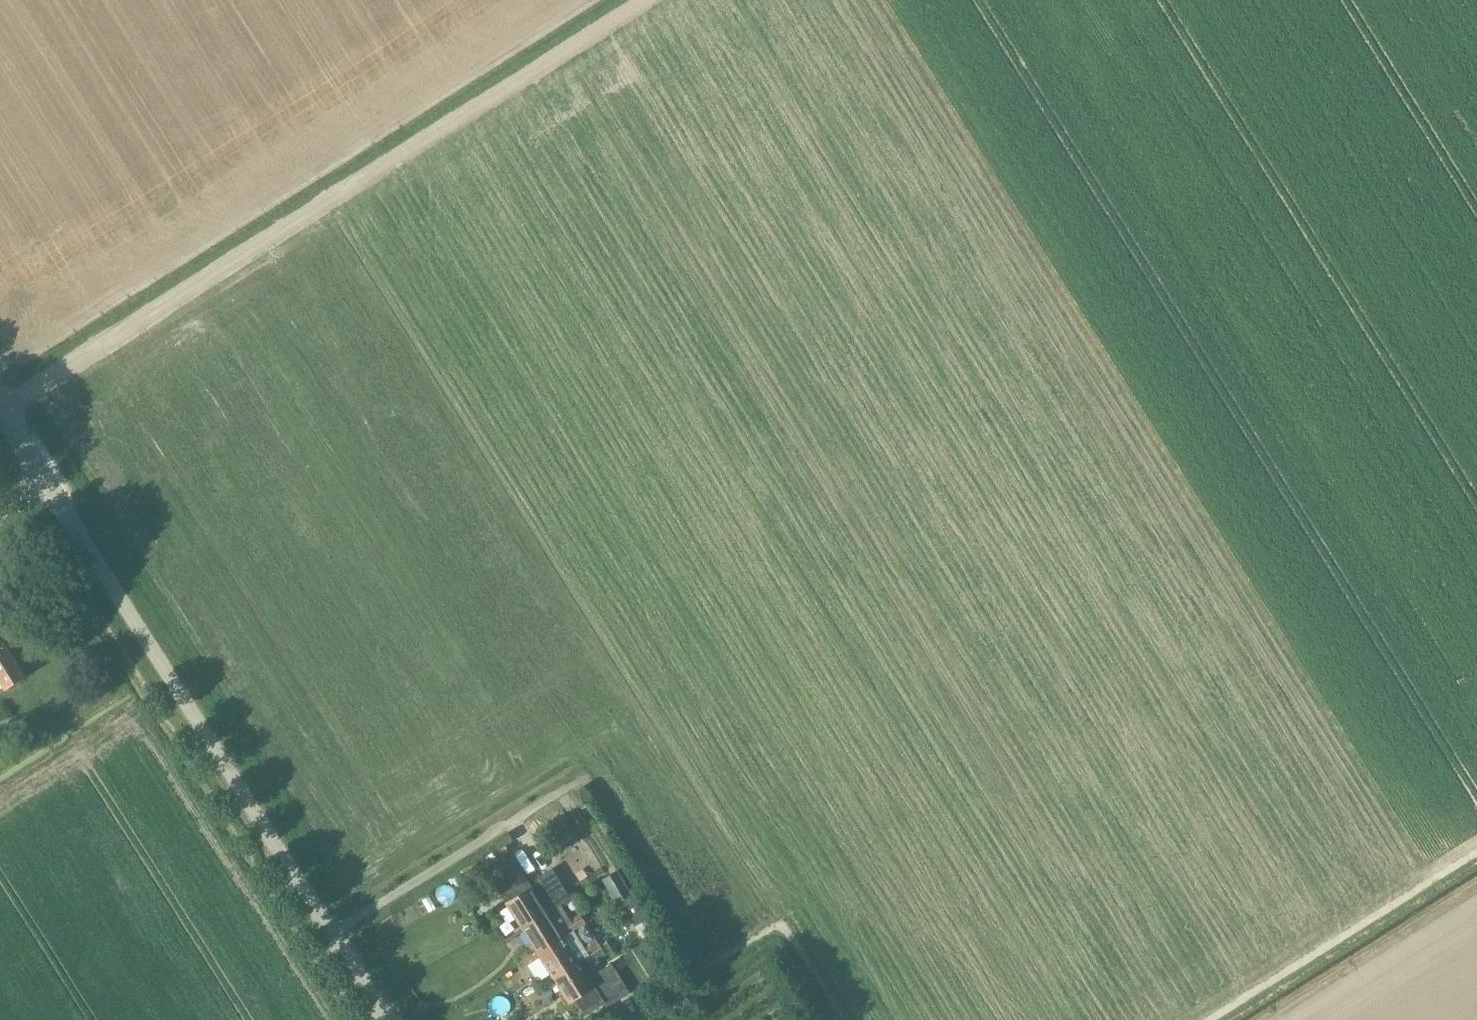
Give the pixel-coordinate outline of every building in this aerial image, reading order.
[(24,678),(3,643),(0,645),(0,683),(5,690),(24,678)] [(530,885),(519,868),(516,870),(511,867),(503,872),(503,878),(494,884),(522,928),(547,912),(560,904),(570,898),(551,868),(534,880),(535,882),(530,885)] [(619,901),(633,893),(618,869),(602,879),(617,902),(619,901)] [(634,926),(648,918),(633,893),(619,901),(634,926)] [(579,912),(570,919),(560,904),(547,912),(522,928),(537,953),(563,937),(573,931),(586,923),(579,912)] [(573,931),(563,937),(537,953),(553,978),(578,961),(589,955),(601,948),(595,937),(582,945),(573,931)] [(624,954),(615,960),(631,983),(640,976),(624,954)] [(578,961),(553,978),(568,1003),(576,998),(586,1012),(603,1001),(607,1007),(629,993),(611,963),(588,977),(578,961)]
